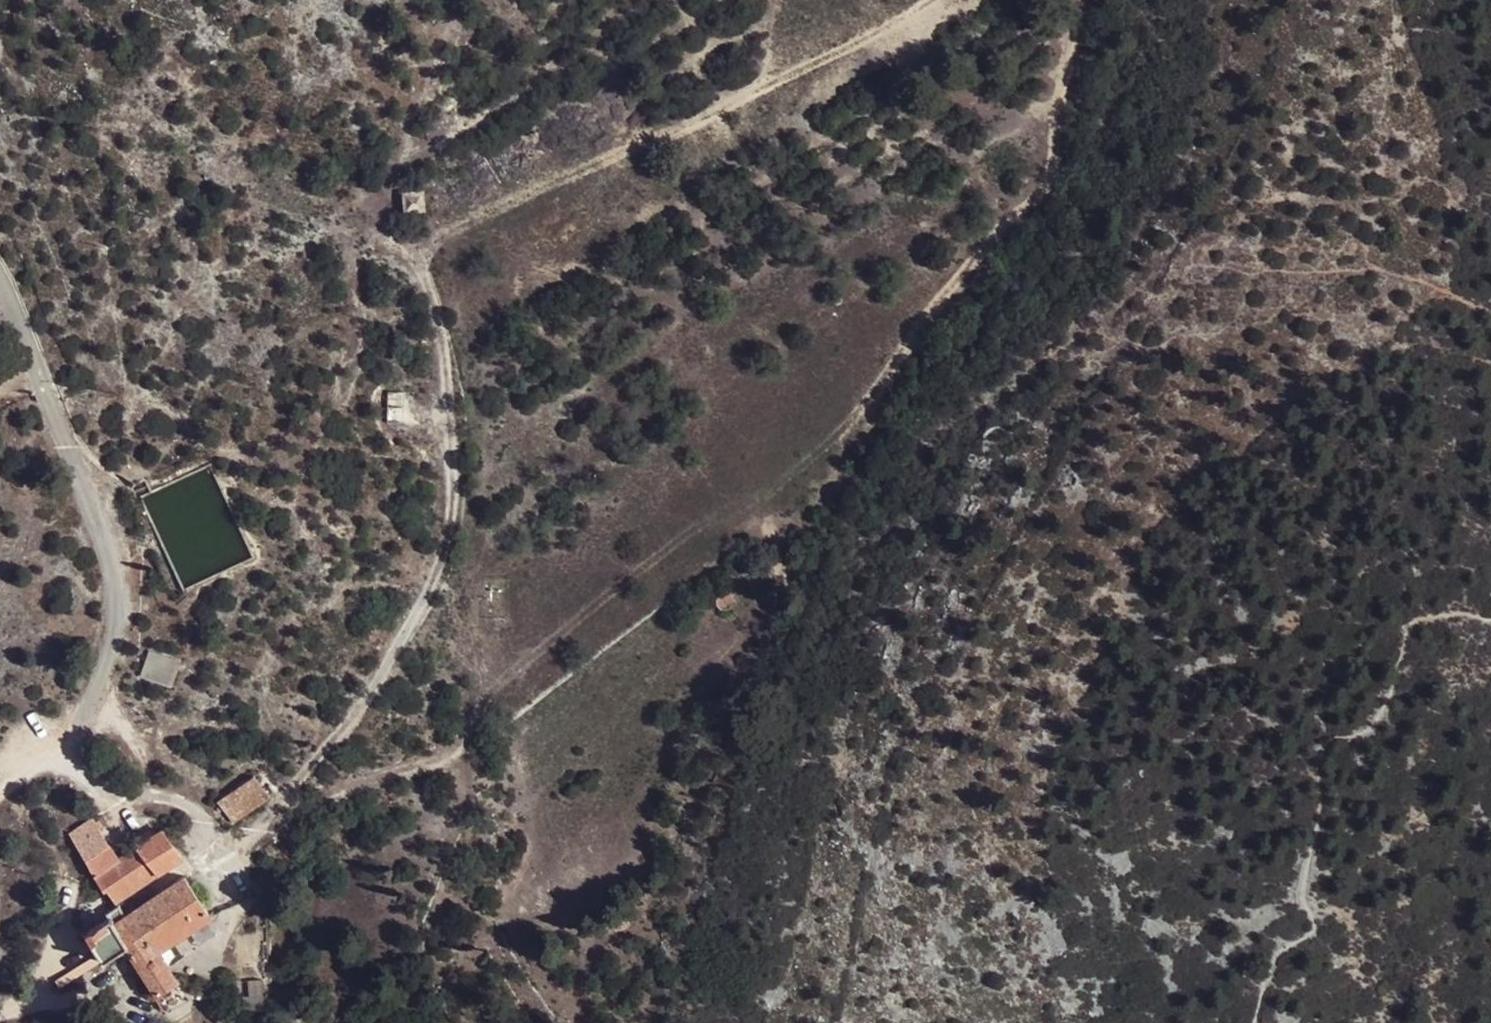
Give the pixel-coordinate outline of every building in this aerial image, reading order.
[(421,189),(401,191),(402,214),(423,212),(421,189)] [(388,423),(404,424),(404,393),(388,393),(388,423)] [(140,677),(171,688),(180,662),(149,652),(140,677)] [(263,788),(268,795),(276,790),(270,782),(263,788)] [(68,834),(117,908),(185,864),(164,832),(120,860),(93,818),(68,834)] [(88,941),(107,970),(128,957),(158,1001),(181,986),(162,957),(216,921),(186,877),(88,941)]
